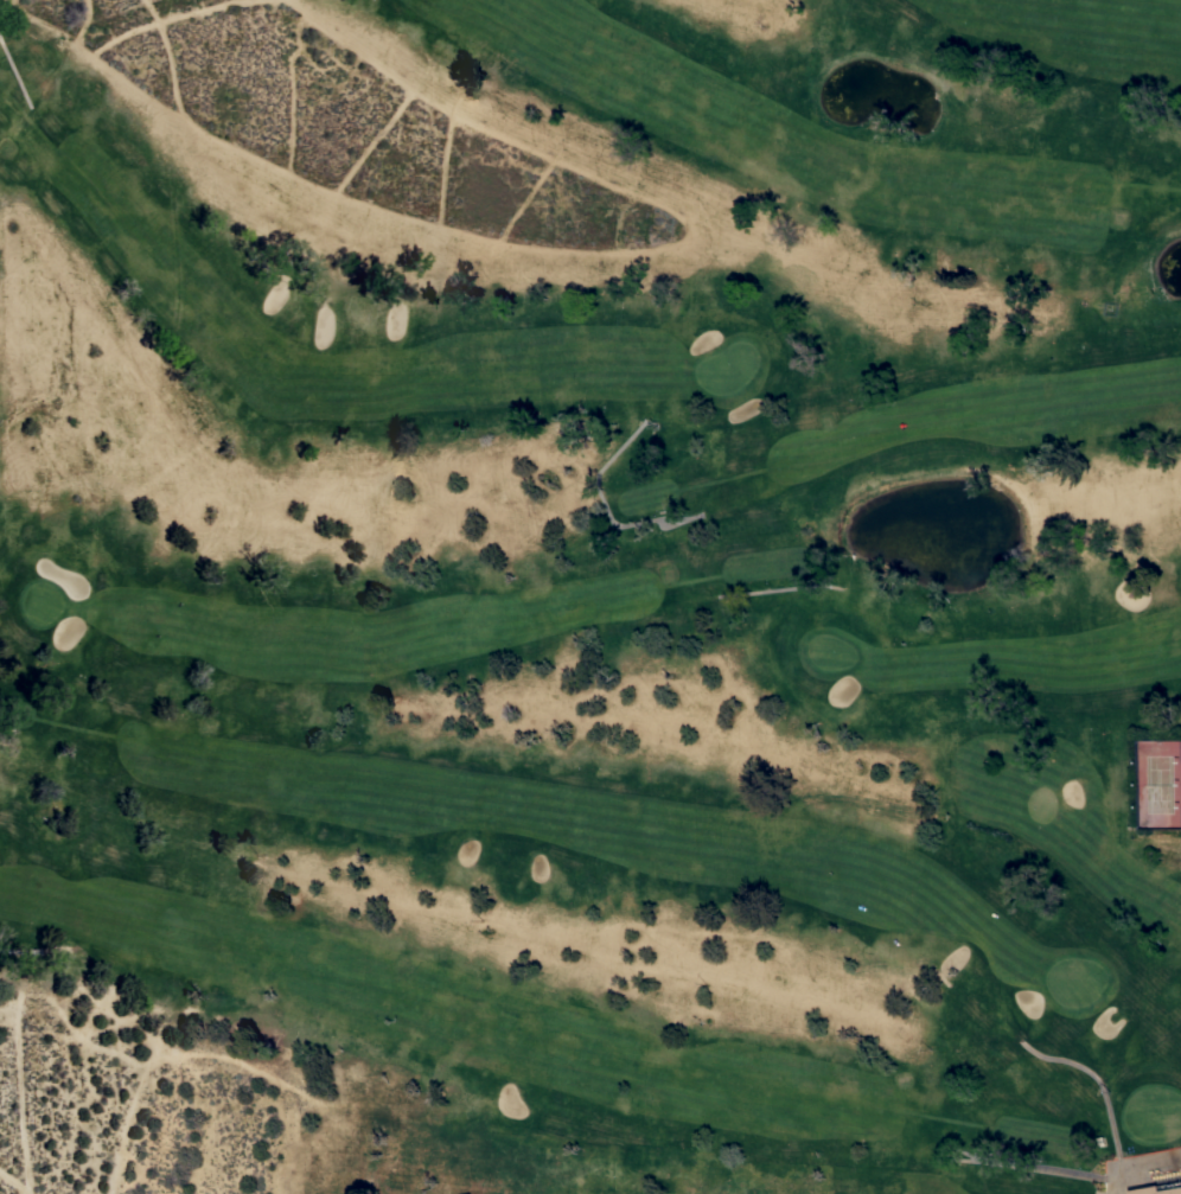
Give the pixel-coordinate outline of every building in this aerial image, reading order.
[(1161,1192),(1180,1187),(1180,1193),(1131,1193),(1130,1190),(1160,1185),(1161,1192)]
